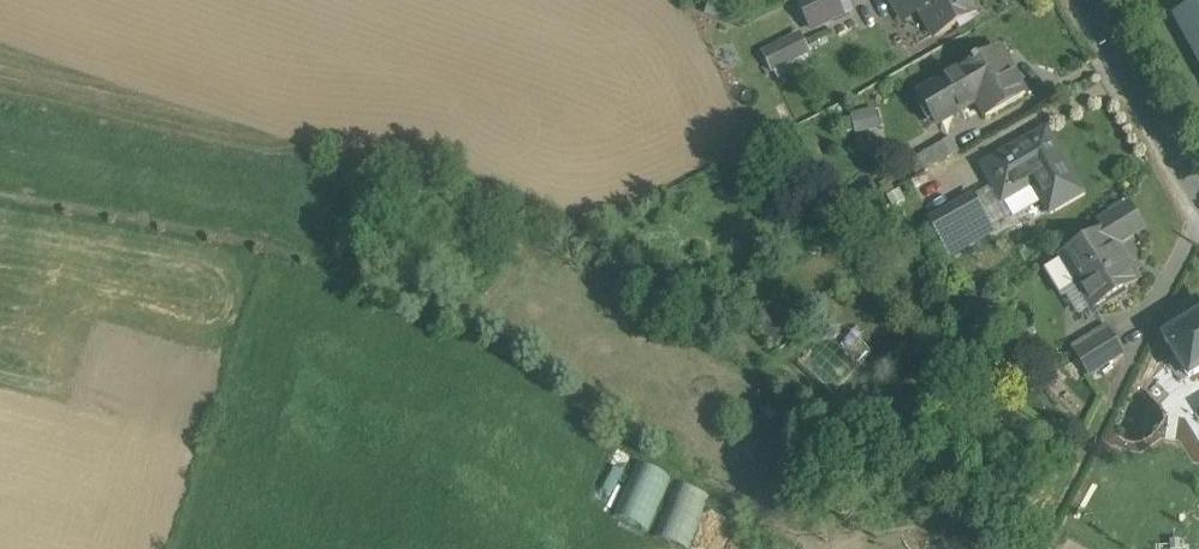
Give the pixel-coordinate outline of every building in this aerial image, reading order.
[(798,1),(813,31),(852,12),(846,0),(800,0),(798,1)] [(899,12),(917,2),(937,36),(978,12),(971,0),(892,0),(899,12)] [(771,71),(810,52),(800,31),(761,50),(771,71)] [(999,50),(978,62),(977,60),(972,63),(973,65),(920,96),(937,126),(977,103),(986,119),(1026,96),(999,50)] [(849,113),(857,135),(882,126),(874,104),(849,113)] [(1046,131),(983,167),(993,185),(1002,201),(1033,184),(1042,199),(1050,212),(1082,194),(1046,131)] [(951,139),(918,158),(926,173),(960,153),(951,139)] [(993,185),(973,197),(990,228),(1042,199),(1033,184),(1002,201),(993,185)] [(973,197),(944,214),(963,247),(992,230),(990,228),(973,197)] [(1102,232),(1061,257),(1063,260),(1046,270),(1063,298),(1069,294),(1068,292),(1079,285),(1094,311),(1139,284),(1127,264),(1125,265),(1114,248),(1143,230),(1128,207),(1098,225),(1102,232)] [(770,309),(752,327),(774,350),(793,333),(770,309)] [(1167,325),(1174,335),(1165,340),(1189,379),(1198,373),(1198,319),(1198,320),(1191,310),(1167,325)] [(1110,332),(1074,354),(1089,377),(1124,355),(1110,332)] [(1189,429),(1163,415),(1145,447),(1172,461),(1189,429)] [(677,483),(656,535),(687,547),(708,495),(677,483)]
